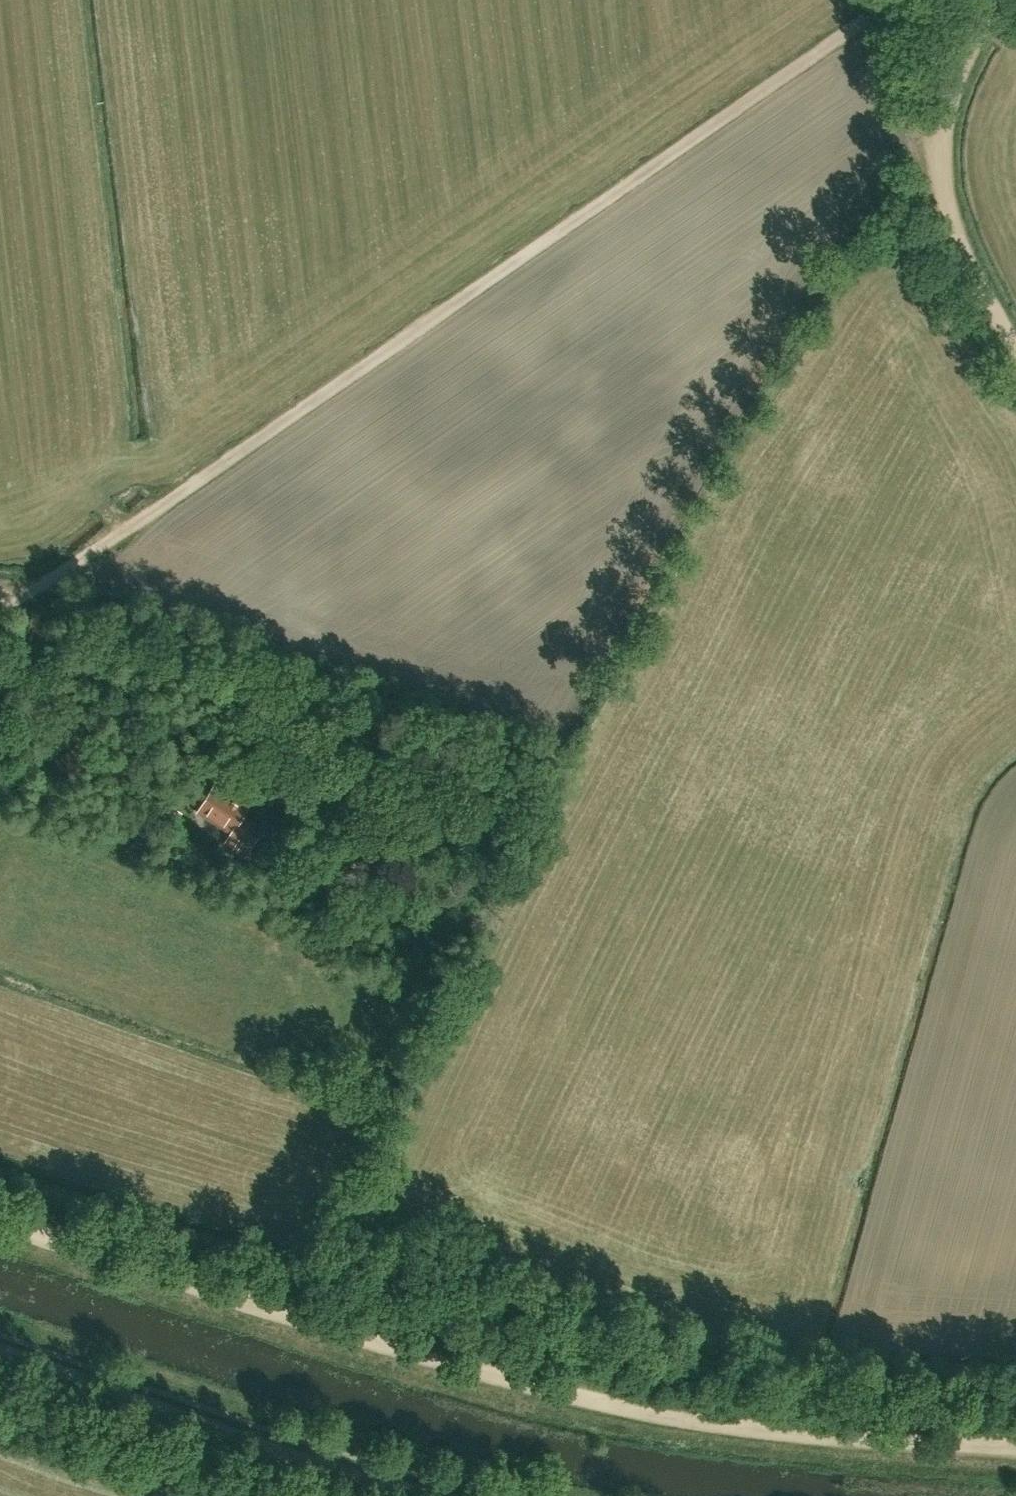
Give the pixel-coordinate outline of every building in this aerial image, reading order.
[(197,812),(208,819),(230,833),(224,843),(245,856),(262,829),(241,816),(245,810),(231,801),(229,805),(222,800),(226,794),(213,786),(208,794),(199,788),(192,799),(202,805),(197,812)]
